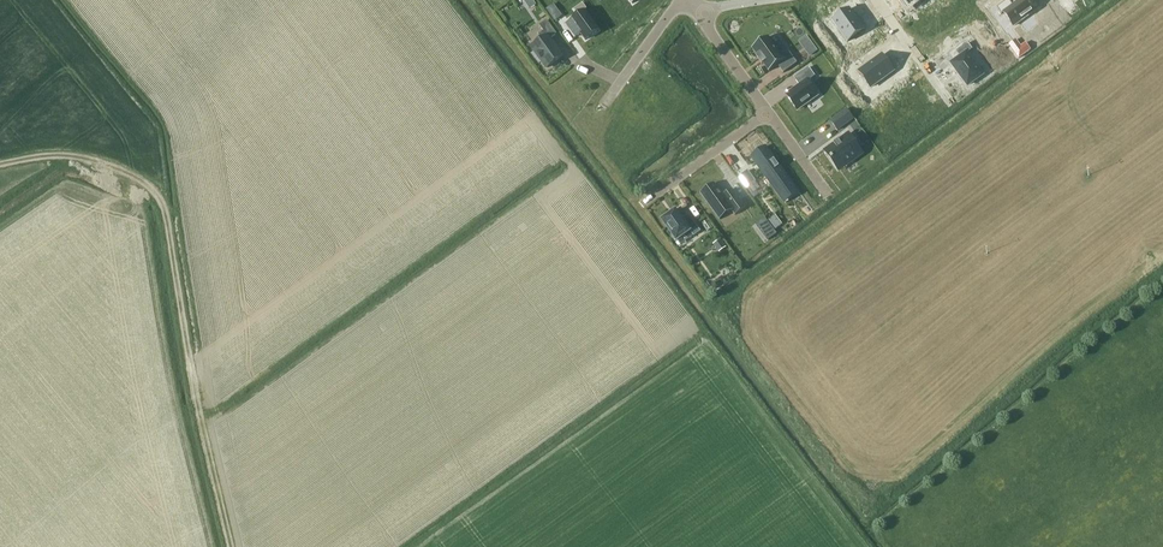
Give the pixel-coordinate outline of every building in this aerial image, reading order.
[(1013,5),(1001,14),(1006,20),(1008,19),(1017,32),(1042,14),(1032,0),(1017,11),(1013,5)] [(849,9),(833,20),(848,41),(864,30),(849,9)] [(572,21),(566,26),(575,38),(581,34),(585,40),(599,30),(585,11),(571,21),(572,21)] [(563,57),(550,39),(557,34),(547,20),(540,25),(544,31),(539,35),(543,40),(532,47),(547,68),(563,57)] [(865,35),(851,45),(857,52),(870,43),(865,35)] [(768,37),(752,48),(769,71),(778,65),(783,73),(797,63),(789,52),(782,57),(768,37)] [(1019,50),(1021,48),(1015,40),(1009,45),(1018,57),(1019,58),(1023,55),(1019,50)] [(960,57),(951,63),(967,86),(982,75),(967,54),(972,49),(968,43),(956,51),(960,57)] [(894,72),(883,55),(859,72),(871,88),(894,72)] [(857,67),(852,60),(838,70),(843,77),(857,67)] [(800,86),(786,95),(797,110),(817,95),(808,82),(808,81),(815,76),(809,67),(794,78),(795,79),(796,79),(800,84),(799,84),(800,86)] [(846,109),(831,121),(838,130),(853,119),(846,109)] [(836,147),(827,153),(839,169),(861,152),(849,137),(840,143),(839,141),(834,145),(835,146),(836,147)] [(761,153),(753,158),(781,197),(794,187),(780,167),(775,160),(765,146),(759,151),(761,153)] [(748,171),(742,175),(749,186),(748,186),(749,187),(749,186),(750,186),(755,182),(756,182),(756,181),(755,181),(748,171)] [(701,193),(700,193),(719,220),(720,219),(719,217),(730,209),(732,211),(735,215),(746,207),(732,189),(724,195),(714,183),(714,184),(705,190),(705,191),(701,193)] [(689,214),(682,219),(676,211),(670,214),(669,212),(662,217),(664,219),(662,220),(677,241),(690,231),(694,236),(701,231),(689,214)] [(764,217),(756,223),(760,229),(768,223),(764,217)]
